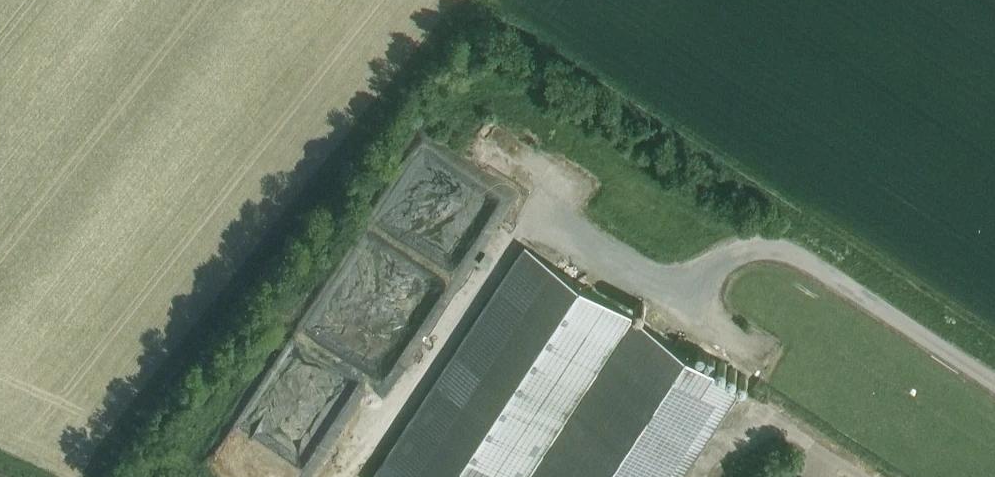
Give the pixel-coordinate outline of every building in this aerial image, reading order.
[(738,389),(523,248),(373,476),(680,476),(738,389)]
